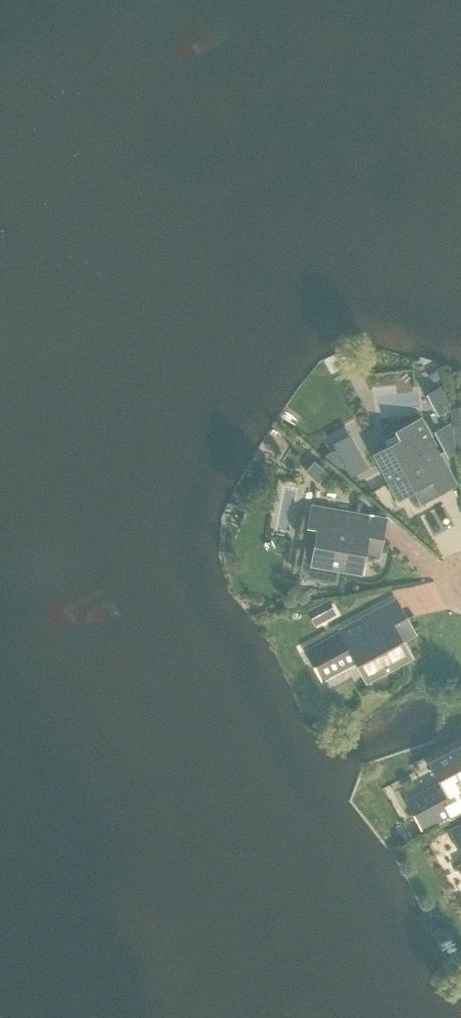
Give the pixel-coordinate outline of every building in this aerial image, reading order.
[(450,408),(440,389),(429,394),(439,414),(450,408)] [(415,490),(422,503),(456,484),(421,419),(390,436),(395,444),(375,455),(399,499),(415,490)] [(458,450),(455,427),(454,420),(436,430),(450,456),(458,450)] [(316,542),(312,564),(361,573),(365,555),(379,557),(386,519),(313,506),(307,541),(316,542)] [(314,625),(336,614),(328,599),(307,609),(314,625)] [(402,641),(414,634),(406,619),(374,636),(364,617),(339,630),(340,631),(306,650),(317,670),(335,660),(340,669),(356,660),(367,681),(402,662),(403,664),(413,658),(408,648),(406,649),(402,641)] [(431,763),(441,782),(426,790),(431,800),(413,810),(424,829),(448,816),(449,818),(460,812),(460,746),(431,763)] [(452,830),(460,848),(460,825),(452,830)]
